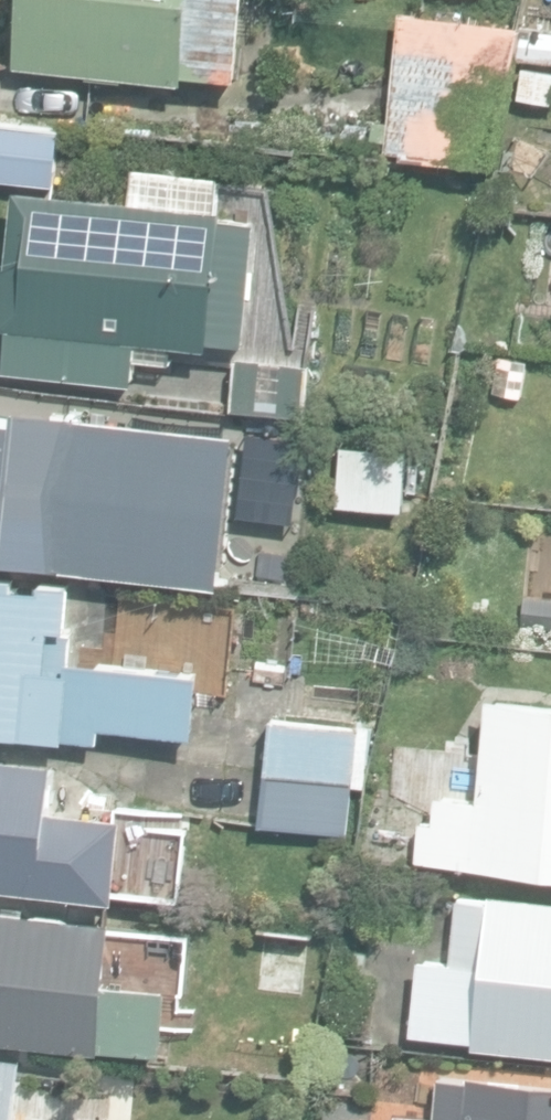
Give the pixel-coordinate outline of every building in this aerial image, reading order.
[(187,83),(188,74),(238,79),(245,0),(25,0),(19,67),(187,83)] [(498,162),(516,18),(515,18),(517,0),(492,0),(490,17),(400,5),(387,111),(373,109),(370,131),(385,133),(384,142),(402,145),(401,149),(498,162)] [(550,63),(550,30),(531,28),(528,61),(550,63)] [(550,104),(550,71),(525,66),(520,99),(550,104)] [(61,186),(66,128),(0,121),(0,179),(61,186)] [(134,382),(138,343),(200,349),(199,358),(218,360),(220,343),(245,345),(257,221),(224,218),(224,210),(218,209),(222,176),(136,168),(133,201),(17,189),(10,265),(0,264),(0,311),(4,312),(2,328),(9,329),(4,369),(134,382)] [(238,408),(308,414),(312,364),(242,359),(238,408)] [(239,434),(0,408),(0,561),(222,585),(239,434)] [(335,505),(411,512),(420,445),(341,438),(335,505)] [(48,747),(49,739),(104,744),(106,721),(190,728),(194,679),(73,669),(80,585),(0,578),(0,742),(48,747)] [(550,873),(550,701),(495,695),(485,800),(441,796),(438,823),(426,822),(422,859),(442,861),(441,871),(471,874),(472,865),(550,873)] [(276,717),(270,772),(358,782),(364,726),(276,717)] [(120,898),(128,815),(55,808),(59,765),(0,759),(0,886),(120,898)] [(358,782),(270,772),(263,825),(353,834),(358,782)] [(550,1050),(550,894),(487,887),(486,896),(457,893),(450,959),(439,957),(433,1014),(471,1018),(469,1041),(550,1050)] [(165,1050),(172,987),(119,982),(120,972),(113,971),(119,920),(0,908),(0,1038),(108,1049),(108,1044),(165,1050)] [(257,991),(313,997),(320,932),(264,926),(257,991)] [(49,1117),(52,1096),(27,1093),(31,1052),(0,1049),(0,1119),(81,1119),(49,1117)] [(437,1075),(434,1116),(397,1113),(396,1119),(550,1119),(550,1084),(437,1075)]
